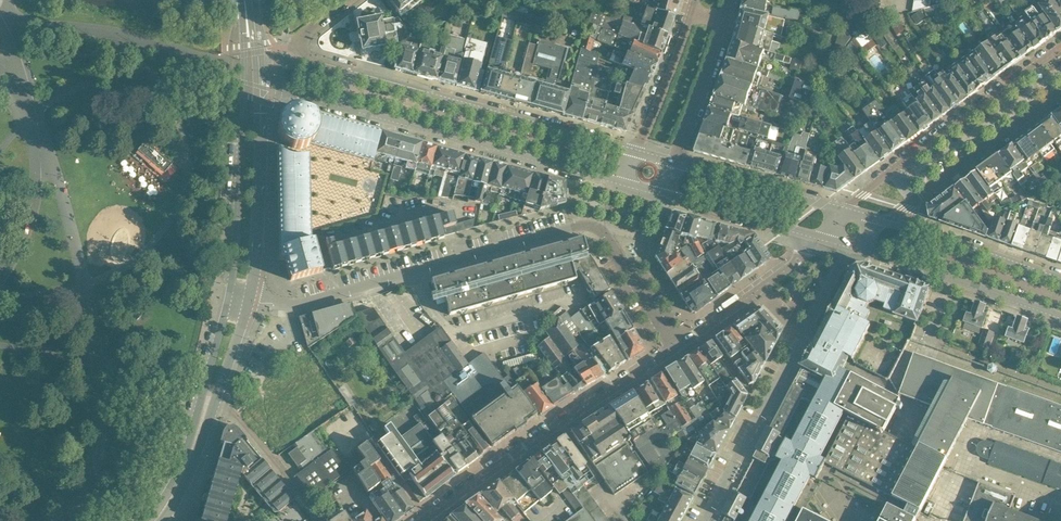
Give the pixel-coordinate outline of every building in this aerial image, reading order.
[(413,0),(388,0),(399,14),(402,12),(404,14),(417,5),(413,0)] [(629,1),(642,5),(674,17),(679,0),(629,0),(629,1)] [(777,0),(744,0),(743,9),(774,16),(803,22),(804,12),(776,6),(777,0)] [(879,9),(880,3),(865,0),(864,7),(879,9)] [(916,0),(914,0),(913,11),(929,7),(929,2),(916,0)] [(930,8),(950,3),(950,0),(931,0),(930,8)] [(1052,0),(1047,0),(1037,7),(1057,34),(1060,31),(1060,13),(1052,0)] [(1060,13),(1060,0),(1052,0),(1060,13)] [(450,15),(440,3),(428,12),(433,19),(450,15)] [(1024,14),(1025,13),(1018,3),(1015,5),(1016,7),(1014,9),(1020,17),(1023,15),(1024,16),(1015,24),(1014,23),(1013,24),(1033,51),(1045,42),(1024,14)] [(667,37),(674,17),(642,5),(639,15),(643,17),(641,22),(624,16),(622,21),(667,37)] [(878,15),(879,9),(864,7),(863,13),(864,13),(878,15)] [(1057,34),(1037,7),(1034,9),(1033,8),(1025,13),(1024,14),(1045,42),(1057,34)] [(773,18),(774,16),(743,9),(738,25),(774,35),(781,37),(785,21),(773,18)] [(661,53),(667,37),(622,21),(592,11),(588,23),(597,27),(598,26),(603,29),(602,29),(611,33),(661,53)] [(927,20),(922,11),(911,18),(916,27),(927,20)] [(397,43),(393,19),(393,18),(382,21),(381,17),(374,19),(373,13),(363,15),(364,21),(357,22),(359,32),(358,32),(359,40),(360,40),(362,50),(397,43)] [(880,21),(878,15),(864,13),(861,28),(880,21)] [(533,27),(536,18),(527,16),(525,25),(533,27)] [(545,28),(547,21),(537,18),(535,26),(545,28)] [(444,53),(449,35),(451,29),(450,29),(452,23),(451,20),(443,22),(443,24),(446,24),(442,39),(443,39),(439,56),(435,54),(435,51),(430,50),(431,44),(421,42),(420,45),(412,74),(437,81),(444,53)] [(588,23),(585,36),(594,40),(597,27),(588,23)] [(1033,51),(1013,24),(1008,28),(1009,28),(1002,33),(1001,33),(1020,60),(1033,51)] [(773,42),(774,35),(738,25),(734,42),(734,43),(777,55),(780,44),(773,42)] [(860,35),(852,41),(859,51),(862,56),(877,45),(865,28),(858,32),(860,35)] [(1020,60),(1001,33),(997,36),(993,31),(984,38),(988,43),(988,42),(1008,69),(1020,60)] [(611,33),(607,45),(615,48),(656,65),(660,57),(661,53),(611,33)] [(458,75),(463,54),(462,51),(465,39),(449,35),(444,53),(437,81),(455,85),(458,75)] [(497,97),(506,63),(512,41),(496,36),(481,93),(497,97)] [(590,52),(594,40),(585,36),(581,49),(590,52)] [(487,43),(467,38),(464,50),(466,50),(459,76),(456,86),(474,91),(474,90),(479,92),(485,70),(480,69),(487,43)] [(412,74),(420,45),(403,41),(395,69),(412,74)] [(554,82),(554,83),(555,80),(558,81),(567,49),(539,41),(538,46),(533,65),(549,69),(545,81),(537,79),(529,106),(546,111),(554,82)] [(855,54),(859,51),(852,41),(843,53),(851,66),(856,63),(854,59),(857,57),(855,54)] [(988,42),(988,43),(986,44),(985,43),(975,51),(975,52),(995,78),(1008,69),(988,42)] [(529,106),(537,79),(530,77),(533,65),(538,46),(529,43),(521,74),(513,102),(529,106)] [(729,59),(728,60),(763,71),(764,70),(766,62),(774,65),(776,60),(790,64),(791,65),(790,69),(799,71),(802,62),(791,59),(792,59),(777,55),(734,43),(729,59)] [(995,78),(975,52),(972,47),(957,58),(956,59),(959,63),(979,90),(995,78)] [(656,65),(615,48),(613,52),(610,60),(622,65),(651,77),(656,65)] [(598,59),(599,59),(599,56),(590,52),(581,49),(570,87),(571,87),(563,115),(582,120),(589,95),(598,59)] [(956,59),(957,58),(955,56),(951,59),(955,65),(948,71),(951,75),(968,98),(979,90),(959,63),(956,59)] [(608,95),(611,84),(615,70),(602,66),(603,60),(599,59),(598,59),(589,95),(582,120),(600,126),(609,95),(608,95)] [(830,70),(836,61),(826,59),(823,67),(830,70)] [(783,83),(792,86),(793,81),(763,71),(728,60),(722,76),(757,88),(758,85),(760,86),(763,79),(760,78),(761,76),(783,83)] [(521,74),(507,70),(509,64),(506,63),(497,97),(513,102),(521,74)] [(645,91),(651,77),(622,65),(622,66),(624,67),(622,71),(632,75),(627,85),(645,91)] [(838,76),(832,68),(822,81),(826,86),(838,76)] [(926,77),(934,88),(950,111),(959,105),(940,79),(934,71),(926,77)] [(968,98),(951,75),(948,77),(944,72),(942,73),(942,74),(939,76),(941,78),(940,79),(959,105),(968,98)] [(783,96),(768,91),(757,88),(722,76),(715,97),(755,110),(760,112),(760,111),(776,116),(783,96)] [(790,99),(805,105),(805,104),(817,88),(793,81),(792,86),(794,87),(790,99)] [(571,87),(570,87),(554,83),(554,82),(546,111),(563,115),(571,87)] [(950,111),(934,88),(931,90),(925,82),(919,86),(922,90),(941,117),(950,111)] [(613,129),(618,110),(625,88),(611,84),(608,95),(609,95),(600,126),(613,129)] [(634,115),(644,93),(645,91),(627,85),(626,84),(625,88),(618,110),(634,115)] [(922,90),(919,86),(914,89),(920,98),(917,100),(916,101),(933,124),(941,117),(922,90)] [(916,101),(917,100),(913,95),(902,103),(907,109),(909,107),(911,109),(905,113),(920,133),(933,124),(916,101)] [(715,97),(710,109),(740,117),(742,111),(746,112),(747,109),(754,112),(755,110),(715,97)] [(892,123),(893,122),(877,100),(863,110),(871,122),(893,153),(906,143),(892,123)] [(795,132),(740,117),(710,109),(708,114),(705,123),(736,131),(737,129),(769,138),(770,133),(793,139),(795,133),(795,132)] [(626,131),(634,115),(618,110),(613,129),(624,132),(626,131)] [(920,133),(905,113),(902,116),(898,110),(890,115),(894,122),(893,122),(892,123),(906,143),(920,133)] [(374,160),(381,133),(340,121),(308,113),(306,112),(306,114),(292,111),(290,111),(289,112),(288,112),(287,113),(286,113),(285,115),(284,116),(283,116),(283,117),(282,118),(281,119),(280,121),(279,123),(279,124),(279,125),(278,126),(278,127),(278,129),(278,131),(278,132),(279,133),(279,134),(279,135),(279,136),(280,137),(280,138),(281,139),(282,141),(283,142),(283,143),(278,148),(279,200),(280,251),(280,260),(285,260),(290,277),(291,281),(295,279),(321,272),(321,271),(313,241),(310,242),(310,231),(322,228),(322,231),(377,216),(389,174),(371,169),(373,162),(374,160)] [(1053,116),(1042,124),(1055,142),(1054,143),(1060,152),(1060,127),(1053,116)] [(880,162),(893,153),(871,122),(859,131),(858,132),(880,162)] [(754,137),(736,131),(705,123),(700,138),(738,149),(738,147),(750,150),(754,137)] [(1052,145),(1054,143),(1055,142),(1042,124),(1027,135),(1044,158),(1053,151),(1055,154),(1057,152),(1052,145)] [(867,172),(880,162),(860,135),(858,132),(859,131),(855,126),(854,126),(848,131),(857,143),(851,148),(850,148),(867,172)] [(797,181),(807,148),(806,147),(810,134),(804,132),(802,133),(802,136),(795,134),(795,133),(793,139),(790,147),(779,176),(797,181)] [(395,159),(401,138),(381,133),(374,160),(385,163),(387,157),(395,159)] [(1044,158),(1027,135),(1013,145),(1030,167),(1029,168),(1043,187),(1046,184),(1037,171),(1041,168),(1038,163),(1044,158)] [(764,171),(773,142),(754,137),(750,150),(746,166),(764,171)] [(414,170),(421,144),(401,138),(395,159),(394,163),(395,164),(390,179),(398,181),(402,166),(406,167),(405,168),(414,170)] [(746,166),(750,150),(738,147),(738,149),(700,138),(694,152),(746,166)] [(165,172),(173,163),(150,144),(146,141),(139,149),(165,172)] [(845,142),(834,150),(844,165),(845,165),(855,180),(862,175),(867,172),(850,148),(851,148),(846,141),(845,142)] [(790,147),(773,142),(764,171),(779,176),(790,147)] [(429,173),(436,148),(421,144),(414,170),(415,171),(415,170),(429,173)] [(1022,174),(1029,168),(1030,167),(1013,145),(1000,155),(1017,178),(1016,179),(1021,186),(1027,181),(1022,174)] [(443,178),(450,152),(436,148),(429,173),(428,175),(434,177),(434,175),(443,178)] [(815,166),(816,166),(819,151),(807,148),(797,181),(810,185),(815,166)] [(457,183),(464,156),(450,152),(443,178),(438,197),(453,198),(454,195),(456,188),(455,188),(449,187),(450,183),(457,183)] [(1017,178),(1000,155),(989,163),(1006,186),(1016,179),(1017,178)] [(469,197),(472,186),(479,160),(464,156),(457,183),(455,188),(456,188),(454,195),(469,197)] [(482,204),(493,163),(479,160),(472,186),(478,188),(475,200),(469,198),(468,202),(481,204),(482,204)] [(500,194),(507,167),(493,163),(482,204),(487,206),(491,192),(500,194)] [(1006,186),(989,163),(977,171),(994,195),(995,194),(1006,186)] [(845,165),(844,165),(840,169),(837,168),(830,166),(829,170),(829,169),(824,189),(838,193),(842,190),(855,180),(845,165)] [(829,169),(816,166),(815,166),(810,185),(824,189),(829,169)] [(512,199),(520,171),(507,167),(500,194),(500,195),(512,199)] [(525,202),(533,174),(520,171),(512,199),(525,202)] [(994,195),(977,171),(967,179),(994,215),(995,213),(991,208),(994,206),(992,203),(998,199),(995,194),(994,195)] [(540,209),(547,178),(533,174),(525,202),(524,205),(539,209),(540,209)] [(565,204),(565,183),(547,178),(540,209),(539,209),(539,210),(565,204)] [(994,215),(967,179),(955,187),(967,202),(976,214),(982,210),(984,213),(987,211),(988,213),(989,213),(993,218),(994,215)] [(967,202),(955,187),(928,207),(931,218),(941,221),(967,202)] [(1015,202),(1013,197),(1002,202),(1004,207),(1015,202)] [(1043,205),(1029,200),(1028,205),(1041,210),(1043,205)] [(976,214),(967,202),(941,221),(986,237),(987,237),(989,232),(988,231),(976,214)] [(1000,242),(1011,212),(1014,205),(1002,210),(1005,213),(1003,220),(995,218),(988,238),(1000,242)] [(1020,226),(1014,224),(1017,214),(1011,212),(1000,242),(1013,247),(1020,226)] [(680,236),(686,216),(674,213),(671,215),(666,228),(673,231),(673,232),(675,233),(674,238),(680,239),(680,236)] [(333,241),(325,243),(332,268),(444,236),(442,229),(456,225),(455,225),(452,214),(437,218),(438,221),(334,250),(332,242),(333,241)] [(1049,259),(1058,234),(1050,231),(1055,216),(1050,214),(1048,219),(1046,227),(1047,228),(1037,255),(1049,259)] [(695,238),(700,220),(686,216),(680,236),(685,237),(684,244),(686,247),(687,248),(688,248),(690,245),(691,246),(690,246),(697,258),(703,254),(695,239),(695,238)] [(1025,251),(1035,224),(1033,223),(1031,231),(1024,229),(1027,220),(1023,218),(1020,226),(1013,247),(1025,251)] [(473,228),(474,219),(462,223),(464,231),(473,228)] [(713,237),(716,225),(700,220),(695,238),(695,239),(697,239),(698,237),(708,240),(707,241),(701,245),(706,254),(718,246),(715,242),(713,237)] [(1047,228),(1046,227),(1035,224),(1025,251),(1037,255),(1047,228)] [(728,238),(731,229),(716,225),(713,237),(715,242),(724,244),(725,237),(728,238)] [(673,231),(666,228),(663,234),(674,238),(675,233),(673,232),(673,231)] [(744,242),(754,236),(753,235),(731,229),(728,238),(725,237),(724,244),(728,245),(730,244),(737,241),(739,245),(744,242)] [(674,238),(663,234),(663,236),(655,257),(660,264),(677,253),(679,257),(683,255),(679,249),(672,249),(674,245),(672,243),(674,238)] [(1060,260),(1060,235),(1058,234),(1049,259),(1060,263),(1060,260)] [(769,258),(755,238),(754,236),(744,242),(748,249),(744,252),(756,269),(769,261),(769,260),(769,258)] [(576,280),(574,273),(578,271),(594,299),(610,290),(590,256),(592,255),(588,245),(585,246),(583,238),(567,242),(567,241),(560,243),(560,244),(530,253),(529,251),(522,253),(523,255),(492,263),(491,262),(484,264),(484,265),(454,274),(454,272),(447,274),(447,276),(431,280),(435,294),(434,294),(433,294),(433,295),(432,295),(432,296),(432,297),(431,297),(431,298),(432,299),(432,300),(433,300),(434,301),(435,301),(436,301),(437,305),(446,303),(449,315),(576,280)] [(756,269),(744,252),(739,245),(737,241),(730,244),(728,245),(723,248),(721,246),(720,248),(719,248),(727,260),(734,255),(736,258),(738,256),(739,257),(729,264),(740,281),(747,276),(756,269)] [(667,275),(688,261),(693,258),(689,251),(687,248),(686,247),(689,251),(683,255),(679,257),(677,253),(660,264),(667,275)] [(740,281),(729,264),(728,264),(718,248),(707,255),(729,288),(740,281)] [(729,288),(707,255),(706,254),(693,262),(716,298),(729,288)] [(670,280),(692,266),(688,261),(667,275),(670,280)] [(884,432),(888,424),(889,424),(897,408),(897,407),(901,400),(885,391),(843,370),(850,358),(853,359),(871,325),(866,322),(871,313),(866,310),(868,305),(877,302),(885,305),(884,309),(894,312),(894,314),(918,322),(930,287),(907,279),(907,280),(874,269),(874,267),(866,264),(866,263),(850,269),(850,271),(846,278),(847,279),(833,305),(832,305),(826,317),(827,317),(813,344),(812,343),(800,366),(802,367),(770,429),(768,427),(756,450),(758,451),(754,458),(766,464),(771,455),(777,458),(783,462),(752,520),(787,520),(810,476),(816,479),(825,463),(887,495),(912,446),(884,432)] [(676,288),(697,273),(692,266),(670,280),(676,288)] [(699,288),(704,284),(697,273),(676,288),(681,296),(697,286),(699,288)] [(714,299),(704,284),(699,288),(697,286),(681,296),(691,313),(692,313),(695,313),(701,309),(714,299)] [(603,324),(623,312),(610,292),(593,303),(580,311),(586,319),(594,329),(601,324),(601,325),(603,324)] [(983,313),(986,307),(975,303),(971,315),(967,313),(964,322),(966,323),(964,328),(972,332),(974,326),(982,329),(985,320),(984,320),(986,314),(983,313)] [(555,313),(553,314),(557,319),(566,311),(562,307),(555,313)] [(764,364),(781,332),(758,308),(733,325),(742,337),(743,339),(748,345),(755,352),(754,352),(764,364)] [(566,311),(557,319),(543,330),(550,337),(563,356),(573,350),(579,345),(572,336),(578,332),(575,328),(578,326),(571,318),(566,311)] [(586,319),(580,311),(571,318),(578,326),(586,319)] [(633,330),(623,312),(603,324),(614,342),(633,330)] [(389,317),(375,326),(381,335),(395,326),(389,317)] [(1025,328),(1028,322),(1017,318),(1013,330),(1009,328),(1006,337),(1024,344),(1027,335),(1029,329),(1025,328)] [(594,329),(586,319),(578,326),(575,328),(578,332),(582,337),(594,329)] [(342,331),(351,340),(358,333),(350,324),(342,331)] [(617,346),(614,342),(603,324),(601,325),(601,324),(594,329),(582,337),(590,348),(590,349),(608,373),(624,363),(614,347),(617,346)] [(738,343),(743,339),(742,337),(740,339),(731,327),(722,333),(733,347),(738,343)] [(645,350),(640,343),(633,330),(614,342),(617,346),(618,345),(628,361),(645,350)] [(985,330),(978,351),(986,354),(994,333),(985,330)] [(722,333),(715,338),(730,358),(739,352),(739,351),(742,349),(748,345),(743,339),(738,343),(733,347),(722,333)] [(565,359),(563,356),(550,337),(538,347),(561,378),(573,370),(565,359)] [(722,357),(711,341),(698,350),(709,366),(714,362),(721,371),(717,374),(720,379),(726,387),(735,380),(719,359),(722,357)] [(521,427),(473,361),(468,364),(451,342),(440,350),(456,373),(443,382),(448,389),(454,397),(477,429),(492,448),(493,447),(521,427)] [(604,376),(581,345),(579,345),(573,350),(595,381),(604,376)] [(758,376),(764,364),(754,352),(750,355),(746,350),(743,352),(742,349),(739,351),(739,352),(740,351),(748,363),(758,376)] [(595,381),(573,350),(563,356),(565,359),(573,370),(586,386),(595,381)] [(709,366),(698,350),(689,356),(708,386),(720,379),(717,374),(716,375),(709,366)] [(1014,351),(1011,361),(1017,363),(1021,353),(1014,351)] [(532,408),(508,376),(503,380),(484,353),(473,361),(521,427),(525,424),(526,423),(536,416),(537,415),(532,408)] [(968,419),(980,423),(995,382),(914,353),(899,394),(933,406),(912,446),(945,463),(968,419)] [(503,362),(502,367),(503,369),(530,362),(534,369),(540,365),(532,354),(531,354),(504,362),(503,362)] [(704,382),(687,357),(676,364),(690,386),(692,389),(693,389),(704,382)] [(758,376),(748,363),(743,366),(739,361),(736,363),(735,361),(733,362),(749,384),(753,385),(758,376)] [(676,364),(665,371),(678,392),(678,393),(682,398),(685,403),(689,409),(695,418),(692,421),(680,428),(681,430),(686,439),(700,430),(701,430),(700,426),(710,417),(705,408),(701,402),(697,396),(693,389),(692,389),(690,386),(676,364)] [(542,390),(541,388),(529,373),(524,377),(517,367),(513,370),(520,379),(515,382),(538,413),(539,413),(540,415),(554,407),(541,390),(542,390)] [(569,397),(556,380),(551,383),(549,380),(551,378),(544,369),(534,376),(543,387),(541,388),(542,390),(541,390),(554,407),(569,397)] [(573,370),(561,378),(573,394),(586,386),(573,370)] [(676,396),(662,373),(651,380),(662,397),(666,403),(676,396)] [(662,397),(651,380),(646,383),(640,388),(634,391),(634,390),(633,391),(651,420),(654,418),(651,413),(656,410),(653,405),(658,401),(658,400),(662,397)] [(747,396),(735,380),(726,387),(731,394),(741,407),(747,396)] [(995,382),(980,423),(992,427),(992,428),(1060,453),(1060,406),(1007,386),(1007,387),(995,382)] [(491,449),(471,424),(452,399),(454,397),(448,389),(435,400),(479,458),(482,455),(491,449)] [(669,451),(632,392),(609,406),(621,424),(629,434),(638,447),(636,448),(647,464),(648,464),(658,477),(672,458),(675,453),(671,450),(669,451)] [(741,407),(731,394),(723,410),(725,413),(735,419),(741,407)] [(692,421),(679,402),(680,402),(676,396),(666,403),(668,406),(667,407),(670,411),(680,428),(692,421)] [(479,458),(435,400),(422,409),(423,410),(422,410),(425,415),(426,414),(428,417),(453,450),(453,449),(467,467),(479,458)] [(725,413),(723,410),(718,401),(705,408),(710,417),(714,423),(728,430),(735,419),(725,413)] [(632,446),(619,425),(621,424),(609,406),(571,431),(577,440),(614,495),(636,480),(640,477),(648,472),(631,446),(632,446)] [(425,415),(422,410),(414,416),(420,425),(456,471),(458,474),(458,473),(466,467),(467,467),(453,449),(453,450),(428,417),(426,414),(425,415)] [(680,428),(670,411),(661,417),(667,425),(658,431),(664,440),(673,435),(676,433),(681,430),(680,428)] [(718,449),(728,430),(714,423),(712,422),(701,431),(701,430),(700,430),(704,442),(718,449)] [(378,443),(377,443),(396,470),(405,482),(411,477),(426,498),(453,476),(452,474),(456,471),(420,425),(401,439),(397,434),(396,433),(395,430),(394,431),(390,424),(384,428),(389,435),(378,443)] [(263,461),(247,442),(248,441),(245,437),(245,438),(241,434),(242,433),(241,433),(238,429),(237,429),(233,427),(233,426),(232,426),(232,427),(227,428),(227,427),(227,428),(224,432),(223,432),(223,433),(222,437),(221,438),(222,438),(221,443),(220,443),(220,444),(214,466),(217,467),(216,473),(239,479),(240,479),(241,479),(244,476),(263,461)] [(681,430),(676,433),(681,442),(686,439),(681,430)] [(312,497),(348,471),(332,449),(328,451),(314,432),(306,437),(294,446),(296,449),(297,448),(306,461),(300,465),(304,470),(296,476),(312,497)] [(586,465),(564,436),(556,441),(573,464),(575,466),(579,473),(580,472),(584,469),(583,467),(586,465)] [(556,441),(548,447),(565,469),(567,472),(575,466),(573,464),(556,441)] [(977,450),(977,452),(978,453),(979,455),(980,457),(982,458),(989,460),(988,464),(1060,490),(1060,489),(1060,464),(997,441),(995,444),(988,441),(986,441),(984,441),(982,441),(980,442),(979,444),(978,446),(977,447),(977,450)] [(369,468),(379,461),(380,461),(366,443),(357,450),(365,461),(353,470),(367,493),(380,484),(369,468)] [(708,469),(716,454),(701,447),(702,446),(696,443),(693,448),(690,447),(688,451),(681,448),(678,454),(680,455),(687,459),(708,469)] [(920,510),(945,463),(912,446),(887,495),(892,497),(893,496),(909,504),(920,510)] [(548,447),(541,452),(552,468),(553,467),(556,472),(561,479),(563,482),(568,488),(572,494),(583,485),(588,481),(586,477),(577,484),(575,482),(571,476),(567,472),(565,469),(548,447)] [(306,461),(297,448),(296,449),(288,454),(297,467),(300,465),(306,461)] [(552,468),(541,452),(532,458),(539,469),(547,478),(552,473),(554,475),(556,473),(556,472),(553,467),(552,468)] [(539,469),(532,458),(514,471),(538,501),(539,502),(550,493),(534,472),(539,469)] [(701,482),(708,469),(687,459),(683,466),(675,462),(674,464),(676,466),(675,469),(701,482)] [(286,488),(278,479),(270,470),(271,469),(270,468),(269,469),(263,461),(244,476),(274,513),(278,513),(296,498),(295,498),(294,499),(287,490),(287,489),(286,488)] [(390,478),(379,461),(369,468),(380,484),(388,479),(389,479),(390,478)] [(701,482),(675,469),(669,465),(666,470),(661,476),(667,479),(669,476),(667,475),(669,472),(678,477),(675,484),(694,494),(701,482)] [(582,476),(580,472),(579,473),(575,466),(567,472),(571,476),(575,482),(582,476)] [(538,501),(514,471),(498,483),(498,482),(497,483),(512,500),(523,512),(538,501)] [(232,504),(239,479),(216,473),(201,520),(227,520),(232,504)] [(414,508),(408,499),(401,490),(393,476),(390,478),(389,479),(388,479),(380,484),(384,489),(389,497),(403,516),(414,508)] [(562,492),(568,488),(563,482),(561,479),(552,485),(559,494),(562,492)] [(686,509),(692,498),(674,489),(672,494),(662,489),(665,484),(658,480),(650,491),(656,493),(660,496),(668,499),(686,509)] [(979,482),(964,520),(1040,520),(1010,509),(1015,496),(979,482)] [(497,483),(490,488),(481,494),(497,513),(502,508),(512,520),(512,519),(518,514),(509,503),(512,500),(497,483)] [(587,490),(583,485),(572,494),(576,499),(587,490)] [(576,499),(572,494),(568,488),(562,492),(566,498),(577,513),(583,508),(579,504),(576,499)] [(384,489),(373,497),(372,495),(369,497),(382,516),(385,520),(397,520),(403,516),(389,497),(384,489)] [(590,495),(587,490),(576,499),(579,504),(590,495)] [(335,499),(330,491),(324,495),(330,505),(336,501),(335,499)] [(748,499),(736,493),(734,492),(722,515),(726,517),(724,520),(736,520),(748,499)] [(594,500),(590,495),(579,504),(583,508),(583,509),(594,500)] [(465,505),(480,520),(501,520),(478,496),(465,505)] [(680,520),(686,509),(668,499),(660,496),(657,501),(660,502),(666,505),(663,510),(680,520)] [(598,505),(594,500),(583,509),(587,514),(598,505)] [(663,510),(660,515),(652,511),(653,511),(641,504),(637,509),(650,516),(659,520),(680,520),(663,510)] [(920,510),(909,504),(904,513),(888,505),(880,520),(881,520),(915,520),(920,510)] [(465,505),(464,506),(464,507),(452,515),(450,516),(447,519),(446,519),(448,520),(480,520),(465,505)] [(601,510),(598,505),(587,514),(590,519),(601,510)] [(342,508),(326,520),(327,520),(350,520),(342,508)] [(583,509),(583,508),(577,513),(566,520),(592,520),(590,519),(587,514),(583,509)] [(366,510),(352,520),(373,520),(366,510)] [(601,510),(590,519),(592,520),(598,520),(605,515),(601,510)] [(804,511),(799,520),(824,520),(804,511)]
